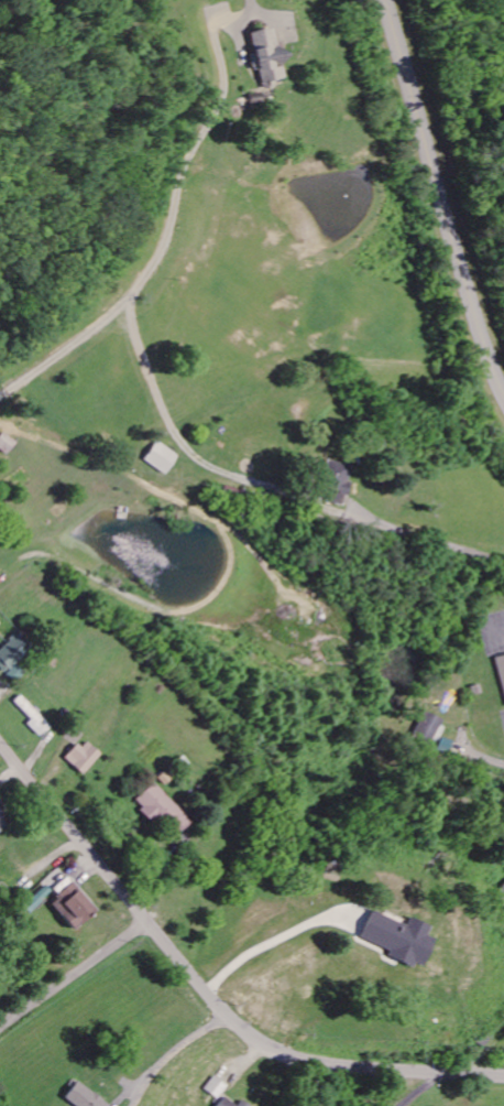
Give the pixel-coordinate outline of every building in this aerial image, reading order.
[(248,33),(255,64),(257,64),(261,83),(285,78),(279,49),(277,49),(273,28),(248,33)] [(12,444),(0,433),(0,455),(1,456),(12,444)] [(177,456),(156,442),(142,461),(163,476),(177,456)] [(351,466),(329,460),(318,501),(340,507),(351,466)] [(6,675),(31,651),(17,636),(0,652),(0,668),(6,675)] [(495,658),(503,696),(503,656),(495,658)] [(33,720),(27,726),(41,738),(52,727),(20,696),(14,703),(33,720)] [(415,737),(433,745),(444,720),(426,713),(415,737)] [(83,776),(102,755),(85,740),(67,760),(83,776)] [(191,822),(154,783),(135,800),(172,840),(191,822)] [(49,903),(74,932),(96,911),(71,883),(49,903)] [(358,942),(412,964),(413,963),(422,967),(433,939),(426,936),(430,927),(408,919),(406,926),(370,911),(358,942)] [(229,1086),(215,1077),(206,1090),(219,1100),(229,1086)] [(79,1082),(65,1098),(74,1105),(108,1105),(79,1082)] [(225,1098),(220,1105),(237,1105),(225,1098)]
